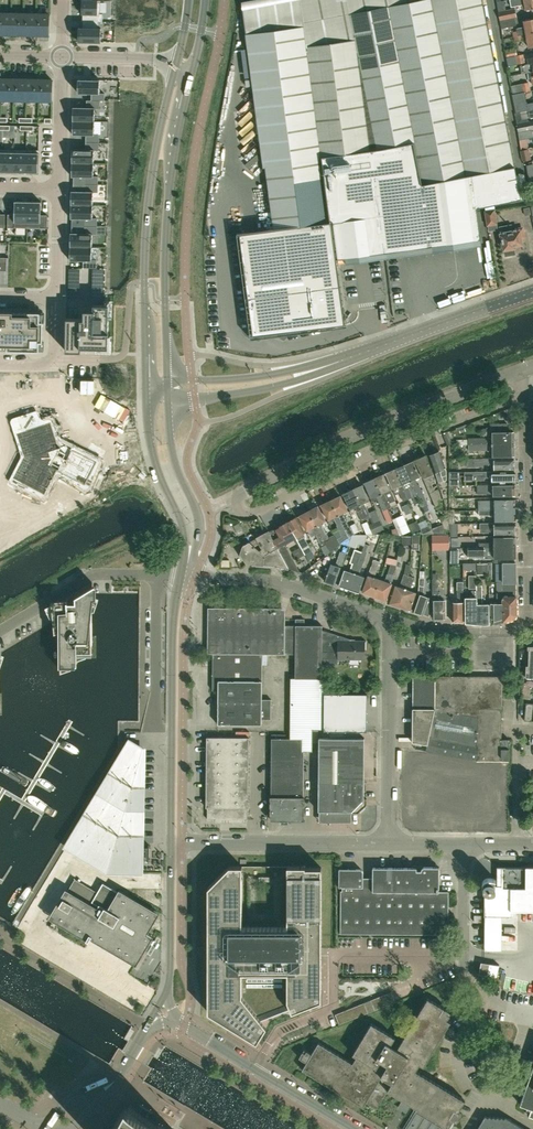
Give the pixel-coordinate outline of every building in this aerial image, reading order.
[(100,13),(100,1),(82,0),(82,14),(83,14),(83,21),(103,21),(103,14),(100,13)] [(350,13),(355,40),(306,46),(304,26),(246,33),(264,167),(266,167),(274,229),(331,222),(321,156),(376,148),(376,149),(414,142),(423,184),(473,174),(514,166),(482,0),(418,0),(350,13)] [(511,7),(525,4),(526,10),(532,8),(532,0),(510,0),(511,7)] [(517,17),(517,16),(515,9),(498,13),(500,21),(515,18),(517,17)] [(11,34),(11,13),(0,13),(0,34),(11,34)] [(11,13),(11,34),(23,35),(24,13),(11,13)] [(36,14),(24,13),(23,35),(36,35),(36,14)] [(49,14),(36,14),(36,35),(49,35),(49,14)] [(515,18),(500,21),(502,29),(517,26),(515,18)] [(514,36),(521,35),(532,32),(532,18),(524,20),(525,27),(516,28),(517,31),(513,32),(514,36)] [(103,22),(103,21),(83,21),(83,28),(79,28),(78,41),(101,42),(101,28),(98,28),(99,22),(103,22)] [(521,35),(527,34),(529,47),(532,47),(532,32),(521,35)] [(523,54),(516,56),(518,64),(525,62),(523,54)] [(529,64),(521,66),(522,73),(530,71),(529,64)] [(14,100),(14,79),(1,79),(1,100),(14,100)] [(14,79),(14,100),(26,100),(27,79),(14,79)] [(39,101),(39,79),(27,79),(26,100),(39,101)] [(39,79),(39,101),(52,101),(52,80),(39,79)] [(92,93),(92,100),(100,100),(105,100),(105,92),(100,92),(100,79),(79,79),(78,93),(92,93)] [(522,84),(511,86),(513,94),(524,92),(530,91),(529,82),(522,84)] [(513,94),(512,94),(516,112),(521,111),(528,110),(527,103),(525,92),(524,92),(513,94)] [(99,108),(100,100),(92,100),(86,100),(86,107),(73,107),(73,121),(94,121),(95,108),(99,108)] [(515,112),(519,131),(531,129),(532,129),(532,120),(530,121),(527,118),(523,119),(521,111),(516,112),(515,112)] [(86,135),(86,142),(99,142),(99,134),(94,134),(94,121),(73,121),(72,134),(86,135)] [(532,137),(531,129),(519,131),(520,140),(532,137)] [(99,150),(99,142),(86,142),(85,149),(72,149),(72,162),(93,163),(94,150),(99,150)] [(325,178),(331,222),(274,229),(240,234),(253,336),(345,324),(336,259),(396,251),(481,240),(477,209),(473,174),(423,184),(414,142),(376,149),(376,148),(321,156),(325,178)] [(15,149),(3,149),(2,172),(14,172),(15,149)] [(26,172),(26,150),(15,149),(14,172),(26,172)] [(529,149),(521,150),(521,151),(523,161),(531,159),(529,149)] [(26,150),(26,172),(39,172),(39,150),(26,150)] [(85,184),(98,184),(98,176),(93,176),(93,163),(72,162),(71,176),(85,177),(85,184)] [(71,190),(71,204),(93,205),(93,192),(98,192),(98,184),(85,184),(85,191),(71,190)] [(28,201),(15,201),(14,214),(8,214),(8,227),(27,228),(28,201)] [(28,201),(27,228),(47,228),(47,215),(41,215),(41,201),(28,201)] [(93,205),(71,204),(71,218),(84,218),(84,226),(97,226),(97,218),(92,218),(93,205)] [(506,210),(508,220),(523,217),(521,207),(506,210)] [(494,209),(485,211),(488,230),(497,229),(494,209)] [(498,227),(499,232),(501,232),(505,256),(515,254),(514,245),(522,244),(521,239),(525,238),(523,228),(512,230),(511,224),(498,227)] [(70,232),(70,246),(92,247),(92,234),(97,234),(97,226),(84,226),(84,233),(70,232)] [(83,260),(83,267),(96,268),(96,260),(91,260),(92,247),(70,246),(70,260),(83,260)] [(67,318),(66,351),(81,351),(82,347),(96,347),(109,348),(109,335),(109,332),(109,317),(109,305),(106,305),(93,304),(93,310),(84,310),(84,319),(82,319),(82,318),(67,318)] [(39,350),(39,341),(43,341),(43,322),(40,322),(40,313),(0,312),(0,350),(39,350)] [(61,443),(53,418),(28,425),(37,453),(24,478),(47,490),(59,466),(87,480),(99,457),(67,441),(61,443)] [(469,444),(514,444),(514,432),(507,432),(507,423),(492,423),(492,432),(492,438),(469,438),(469,440),(457,440),(457,445),(460,445),(469,444)] [(443,435),(447,445),(452,443),(448,433),(443,435)] [(493,456),(514,456),(514,444),(469,444),(469,450),(493,450),(493,456)] [(435,473),(440,471),(444,481),(447,479),(447,474),(447,470),(446,468),(445,468),(439,451),(437,452),(437,451),(431,453),(432,454),(429,456),(435,473)] [(438,490),(436,491),(435,491),(431,482),(434,481),(431,474),(433,473),(426,456),(416,460),(436,507),(441,505),(438,500),(441,498),(438,490)] [(471,459),(466,459),(466,466),(483,465),(483,464),(495,463),(495,464),(495,469),(514,469),(514,458),(495,458),(476,458),(471,459)] [(418,484),(416,479),(420,477),(414,461),(404,465),(423,508),(428,505),(419,484),(418,484)] [(404,465),(395,469),(408,500),(413,497),(418,508),(422,506),(411,481),(404,465)] [(408,500),(395,469),(386,473),(395,495),(400,493),(403,501),(408,500)] [(493,477),(492,482),(515,482),(514,471),(475,472),(475,477),(493,477)] [(392,506),(388,499),(394,496),(390,489),(384,474),(374,478),(381,494),(387,508),(392,506)] [(381,494),(374,478),(364,483),(371,498),(376,496),(383,510),(387,508),(381,494)] [(493,495),(515,495),(515,484),(477,485),(477,493),(493,493),(493,495)] [(354,489),(353,490),(360,505),(366,519),(371,517),(364,502),(369,500),(362,485),(358,487),(356,486),(354,488),(354,489)] [(360,505),(353,490),(352,490),(350,489),(348,490),(348,492),(343,494),(350,509),(355,507),(362,521),(366,519),(360,505)] [(354,534),(350,526),(349,527),(342,513),(348,510),(340,495),(336,498),(334,497),(332,498),(332,499),(330,500),(349,537),(354,534)] [(515,509),(515,499),(495,499),(490,499),(490,505),(479,506),(479,510),(515,509)] [(341,536),(337,538),(340,544),(349,537),(330,500),(329,501),(328,500),(326,501),(326,502),(321,505),(328,520),(333,517),(337,525),(336,525),(341,536)] [(321,524),(321,523),(326,521),(318,506),(308,511),(324,541),(329,539),(321,524)] [(495,515),(495,520),(515,520),(515,509),(479,510),(479,515),(495,515)] [(307,531),(312,528),(320,543),(324,541),(308,511),(299,516),(307,531)] [(396,517),(392,519),(393,520),(393,521),(397,530),(398,533),(404,533),(410,530),(408,525),(403,514),(396,517)] [(449,523),(449,514),(440,517),(443,524),(445,529),(450,528),(448,523),(449,523)] [(291,520),(288,522),(296,538),(305,554),(312,550),(306,540),(306,533),(297,517),(295,518),(294,517),(290,519),(291,520)] [(373,534),(371,528),(369,526),(367,521),(362,523),(367,534),(373,534)] [(371,528),(373,534),(384,529),(380,521),(369,526),(371,528)] [(417,521),(408,525),(410,530),(412,533),(421,529),(418,524),(417,521)] [(280,551),(289,569),(299,572),(285,544),(296,538),(288,522),(286,523),(285,522),(280,525),(281,526),(269,532),(280,551)] [(495,535),(515,534),(515,522),(480,523),(480,528),(482,528),(482,532),(495,532),(495,535)] [(447,533),(445,529),(443,524),(432,529),(434,533),(447,533)] [(269,532),(269,531),(243,545),(240,554),(247,563),(276,566),(289,569),(280,551),(269,532)] [(326,544),(326,545),(330,552),(340,544),(337,538),(335,535),(329,539),(324,541),(326,544)] [(352,535),(349,545),(356,548),(357,543),(364,545),(364,543),(367,535),(353,535),(352,535)] [(449,535),(432,535),(432,549),(449,549),(449,548),(449,535)] [(515,547),(515,537),(494,537),(494,543),(479,543),(479,547),(515,547)] [(364,545),(362,552),(349,589),(359,592),(364,577),(359,575),(369,545),(364,543),(364,545)] [(322,546),(321,546),(326,555),(328,553),(330,552),(326,545),(326,544),(322,546)] [(468,548),(469,558),(485,558),(494,558),(516,557),(515,547),(479,547),(479,548),(477,548),(468,548)] [(450,556),(459,556),(459,548),(449,548),(449,549),(450,556)] [(353,563),(350,572),(344,570),(339,585),(349,589),(362,552),(355,549),(350,562),(353,563)] [(330,564),(324,580),(335,584),(340,568),(345,553),(340,551),(335,566),(330,564)] [(368,575),(362,592),(367,593),(368,595),(370,596),(372,595),(374,596),(380,579),(374,577),(380,562),(374,560),(369,575),(368,575)] [(497,563),(497,582),(503,582),(503,590),(504,621),(514,618),(516,614),(516,611),(516,578),(516,568),(516,562),(503,562),(497,563)] [(477,564),(477,573),(488,573),(488,563),(477,564)] [(380,579),(374,596),(376,597),(377,598),(379,599),(381,598),(386,600),(392,583),(394,574),(396,566),(391,564),(386,581),(380,579)] [(388,602),(399,606),(409,576),(409,575),(410,565),(406,564),(405,572),(404,574),(400,587),(393,585),(388,602)] [(416,593),(410,591),(415,578),(409,576),(399,606),(410,610),(416,593)] [(419,586),(419,593),(413,610),(423,614),(429,598),(424,595),(425,579),(420,578),(419,586)] [(439,579),(432,579),(433,589),(433,600),(433,618),(445,618),(445,600),(439,600),(439,579)] [(452,602),(452,621),(464,622),(464,602),(463,582),(458,582),(458,602),(452,602)] [(491,603),(491,624),(504,621),(503,590),(503,582),(497,582),(497,603),(491,603)] [(61,632),(61,671),(62,671),(62,663),(77,663),(77,662),(78,654),(92,653),(92,652),(92,597),(95,598),(95,593),(95,585),(75,597),(75,598),(76,598),(76,602),(68,602),(68,600),(68,599),(52,600),(53,621),(55,633),(56,633),(61,632)] [(484,624),(489,623),(489,604),(483,604),(483,586),(477,586),(477,590),(477,604),(477,623),(484,624)] [(465,598),(466,622),(477,623),(477,604),(477,590),(472,590),(472,598),(465,598)] [(207,652),(207,653),(213,653),(213,658),(262,658),(262,654),(285,654),(285,651),(285,623),(285,612),(277,609),(273,608),(208,607),(207,652)] [(292,678),(291,738),(304,738),(304,751),(312,751),(312,729),(324,729),(324,731),(367,731),(367,694),(324,693),(324,678),(321,678),(322,664),(322,651),(338,651),(338,658),(364,659),(364,641),(350,641),(350,639),(335,634),(322,630),(322,625),(304,625),(304,619),(296,619),(296,623),(295,651),(295,678),(292,678)] [(213,658),(212,690),(218,690),(218,724),(262,725),(262,719),(271,719),(271,699),(262,699),(262,658),(213,658)] [(426,751),(477,760),(477,761),(502,761),(509,761),(509,739),(502,739),(502,676),(413,675),(412,742),(427,744),(426,751)] [(524,720),(531,721),(532,707),(532,704),(526,703),(524,720)] [(249,737),(208,737),(207,737),(206,807),(207,807),(207,819),(247,819),(247,808),(248,808),(249,737)] [(319,737),(318,811),(342,811),(342,813),(351,813),(358,813),(367,805),(367,798),(364,798),(364,791),(364,738),(319,737)] [(304,738),(291,738),(271,738),(271,819),(281,819),(281,823),(288,823),(288,819),(303,820),(304,751),(304,738)] [(126,751),(124,751),(66,846),(108,871),(141,872),(141,860),(148,860),(148,862),(149,862),(149,845),(148,845),(148,848),(141,847),(143,750),(137,750),(132,758),(124,754),(126,751)] [(266,1026),(261,1020),(291,1008),(292,1012),(321,1000),(321,867),(305,867),(305,866),(287,866),(287,927),(242,927),(242,866),(230,866),(208,887),(208,1012),(230,1026),(257,1042),(266,1026)] [(497,885),(496,885),(495,884),(494,884),(496,879),(494,878),(491,878),(488,878),(485,879),(483,881),(482,885),(483,888),(485,890),(485,891),(484,916),(485,916),(486,916),(502,916),(512,916),(512,911),(532,911),(532,867),(529,866),(528,866),(516,866),(515,866),(497,866),(497,867),(502,867),(502,886),(497,885)] [(448,934),(448,919),(448,908),(448,892),(439,892),(438,892),(438,889),(438,888),(439,888),(439,867),(424,867),(423,867),(422,867),(422,868),(421,869),(421,870),(417,870),(417,867),(373,867),(373,878),(363,878),(363,872),(363,871),(362,870),(361,869),(360,869),(339,869),(339,887),(342,887),(342,891),(341,891),(340,934),(448,934)] [(92,940),(142,962),(154,935),(151,934),(161,910),(119,891),(120,891),(104,884),(96,903),(66,890),(53,919),(93,937),(92,940)] [(485,963),(481,962),(479,974),(497,977),(497,976),(499,965),(485,963)] [(409,1104),(418,1109),(405,1128),(447,1128),(453,1120),(457,1122),(462,1113),(458,1111),(464,1101),(416,1072),(420,1065),(424,1067),(451,1023),(447,1020),(452,1012),(428,997),(397,1048),(391,1045),(395,1037),(371,1023),(349,1060),(319,1042),(312,1053),(304,1049),(299,1057),(306,1062),(302,1070),(343,1094),(363,1107),(366,1102),(377,1109),(388,1091),(409,1104)] [(527,1106),(531,1108),(529,1115),(532,1117),(532,1066),(520,1104),(527,1106)] [(62,1086),(66,1083),(58,1073),(54,1076),(62,1086)] [(157,1124),(156,1123),(147,1117),(151,1110),(143,1106),(140,1111),(130,1104),(128,1106),(125,1105),(121,1113),(120,1111),(115,1119),(117,1119),(111,1128),(170,1128),(157,1124)] [(506,1117),(504,1118),(501,1116),(500,1118),(497,1116),(496,1118),(493,1116),(492,1118),(489,1116),(488,1117),(485,1115),(477,1128),(525,1128),(506,1117)]
